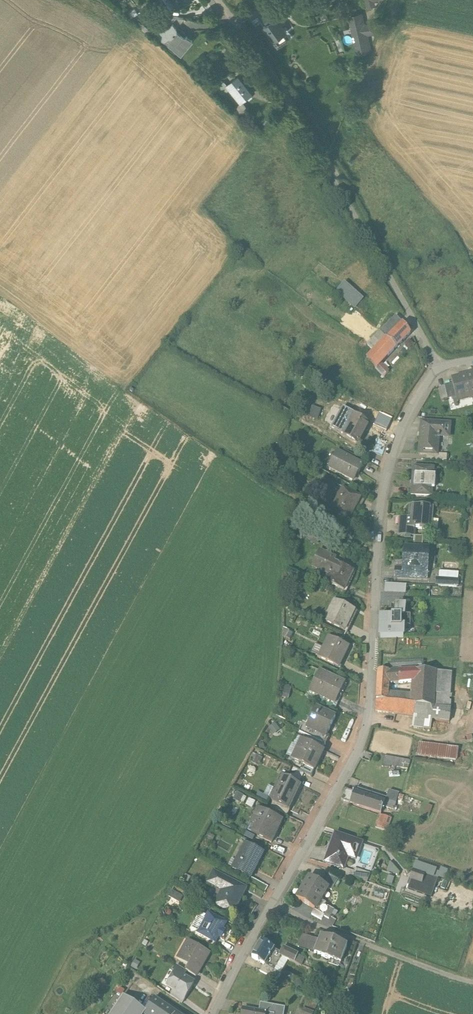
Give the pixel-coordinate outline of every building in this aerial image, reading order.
[(167,0),(165,0),(161,3),(168,14),(173,10),(167,0)] [(179,12),(191,4),(189,0),(171,0),(179,12)] [(366,11),(376,8),(375,3),(385,1),(384,0),(364,0),(366,11)] [(363,16),(347,18),(355,58),(367,56),(369,50),(367,38),(374,38),(376,31),(375,24),(364,26),(363,16)] [(275,24),(271,18),(263,23),(267,29),(263,32),(277,51),(291,42),(285,33),(283,35),(279,29),(283,27),(279,21),(275,24)] [(184,42),(177,35),(177,33),(173,27),(164,34),(162,33),(158,37),(164,42),(165,41),(168,44),(167,45),(182,57),(193,44),(186,41),(184,42)] [(226,76),(221,69),(213,74),(219,81),(226,76)] [(251,98),(237,81),(227,89),(230,93),(241,107),(251,98)] [(343,278),(333,288),(353,306),(362,296),(343,278)] [(398,317),(382,332),(383,333),(386,337),(387,338),(402,323),(398,317)] [(402,323),(387,338),(386,337),(395,346),(410,332),(403,323),(402,323)] [(382,340),(379,344),(387,354),(395,346),(386,337),(382,340)] [(379,344),(366,356),(375,366),(387,354),(379,344)] [(452,378),(453,382),(456,395),(458,401),(459,401),(458,398),(472,394),(472,373),(452,378)] [(453,382),(446,384),(449,397),(456,395),(453,382)] [(353,396),(350,403),(375,414),(378,408),(353,396)] [(322,412),(317,422),(326,426),(331,416),(322,412)] [(362,417),(355,413),(351,419),(354,420),(355,420),(359,422),(362,417)] [(359,422),(355,420),(354,420),(347,432),(358,439),(369,421),(362,417),(359,422)] [(450,423),(422,421),(419,451),(427,452),(437,453),(438,435),(449,436),(450,423)] [(362,463),(336,449),(328,464),(352,477),(356,470),(358,470),(362,463)] [(273,456),(267,466),(273,469),(279,459),(273,456)] [(434,467),(413,466),(411,493),(429,495),(430,475),(433,475),(434,467)] [(360,495),(342,485),(342,486),(344,487),(332,508),(330,507),(348,517),(360,495)] [(411,517),(399,516),(397,535),(414,536),(415,529),(428,529),(430,507),(415,506),(415,503),(412,503),(411,517)] [(352,568),(334,560),(335,557),(319,548),(311,563),(328,571),(324,578),(343,587),(352,568)] [(425,549),(406,548),(405,567),(405,568),(424,569),(425,549)] [(424,569),(405,568),(405,567),(396,566),(395,576),(423,578),(424,569)] [(433,591),(450,591),(450,586),(457,586),(457,570),(438,570),(438,577),(434,577),(433,591)] [(406,583),(386,581),(385,589),(405,591),(406,583)] [(354,608),(334,598),(324,619),(344,628),(354,608)] [(394,607),(392,606),(391,616),(380,615),(380,624),(380,636),(403,636),(404,616),(405,605),(394,604),(394,607)] [(348,644),(328,634),(318,655),(338,665),(348,644)] [(423,661),(388,662),(388,670),(379,669),(377,688),(388,689),(388,682),(389,671),(389,670),(414,670),(423,671),(423,661)] [(344,682),(319,669),(310,688),(335,701),(344,682)] [(414,670),(389,671),(388,682),(413,681),(414,670)] [(436,672),(423,671),(414,670),(413,681),(413,690),(434,693),(436,672)] [(335,701),(310,688),(307,694),(334,708),(337,702),(335,701)] [(434,699),(412,696),(412,700),(412,703),(434,707),(434,699)] [(412,703),(410,703),(387,700),(377,697),(376,710),(415,716),(432,719),(449,721),(451,708),(434,707),(412,703)] [(334,715),(316,705),(307,722),(306,723),(325,733),(325,731),(334,715)] [(432,719),(415,716),(413,726),(431,728),(432,719)] [(325,733),(306,723),(307,722),(302,720),(298,728),(323,741),(325,742),(329,733),(325,731),(325,733)] [(323,741),(298,728),(295,734),(301,738),(320,747),(323,741)] [(320,747),(301,738),(292,757),(312,767),(317,758),(315,757),(320,747)] [(418,740),(416,752),(456,759),(458,747),(418,740)] [(403,766),(404,756),(383,753),(382,763),(403,766)] [(303,770),(292,765),(286,775),(298,781),(303,770)] [(286,775),(280,772),(272,787),(275,788),(271,796),(268,795),(268,797),(276,801),(288,807),(301,782),(298,781),(286,775)] [(384,801),(354,791),(355,789),(353,789),(353,790),(345,787),(341,798),(381,812),(383,805),(384,801)] [(396,801),(385,797),(384,801),(383,805),(394,808),(396,801)] [(288,807),(276,801),(273,806),(285,813),(288,807)] [(281,817),(258,806),(254,813),(258,816),(251,830),(270,840),(281,817)] [(391,818),(380,814),(375,826),(386,830),(391,818)] [(340,836),(336,847),(332,845),(327,861),(342,866),(347,854),(355,857),(360,843),(340,836)] [(261,851),(244,843),(232,866),(249,875),(261,851)] [(443,879),(446,869),(438,867),(437,869),(413,861),(407,879),(409,880),(406,888),(431,896),(437,877),(443,879)] [(246,888),(214,871),(208,882),(222,889),(215,903),(232,913),(246,888)] [(338,878),(327,871),(321,881),(328,886),(328,887),(332,889),(338,878)] [(321,881),(309,875),(296,897),(315,908),(328,887),(328,886),(321,881)] [(324,915),(314,909),(311,913),(322,919),(324,915)] [(226,922),(208,912),(205,919),(199,915),(191,928),(198,931),(197,932),(215,942),(226,922)] [(320,940),(303,934),(298,946),(315,952),(320,940)] [(347,946),(321,936),(315,952),(315,953),(341,963),(347,946)] [(209,954),(188,941),(177,960),(188,966),(198,972),(197,971),(203,960),(205,961),(209,954)] [(274,948),(262,941),(252,957),(265,965),(272,969),(273,969),(281,956),(277,954),(279,951),(274,948)] [(298,954),(283,948),(281,951),(279,951),(277,954),(281,956),(295,962),(298,955),(298,954)] [(304,958),(298,955),(295,962),(301,964),(304,958)] [(272,969),(265,965),(261,971),(276,979),(280,973),(273,969),(272,969)] [(185,972),(176,966),(172,972),(174,973),(175,972),(183,978),(187,972),(185,972)] [(198,972),(188,966),(185,972),(187,972),(195,977),(198,972)] [(183,978),(175,972),(174,973),(166,987),(173,991),(185,998),(194,984),(183,978)] [(185,998),(173,991),(170,996),(181,1004),(185,998)] [(122,997),(111,1013),(144,1013),(146,1012),(122,997)] [(154,999),(146,1012),(149,1013),(175,1013),(154,999)]
